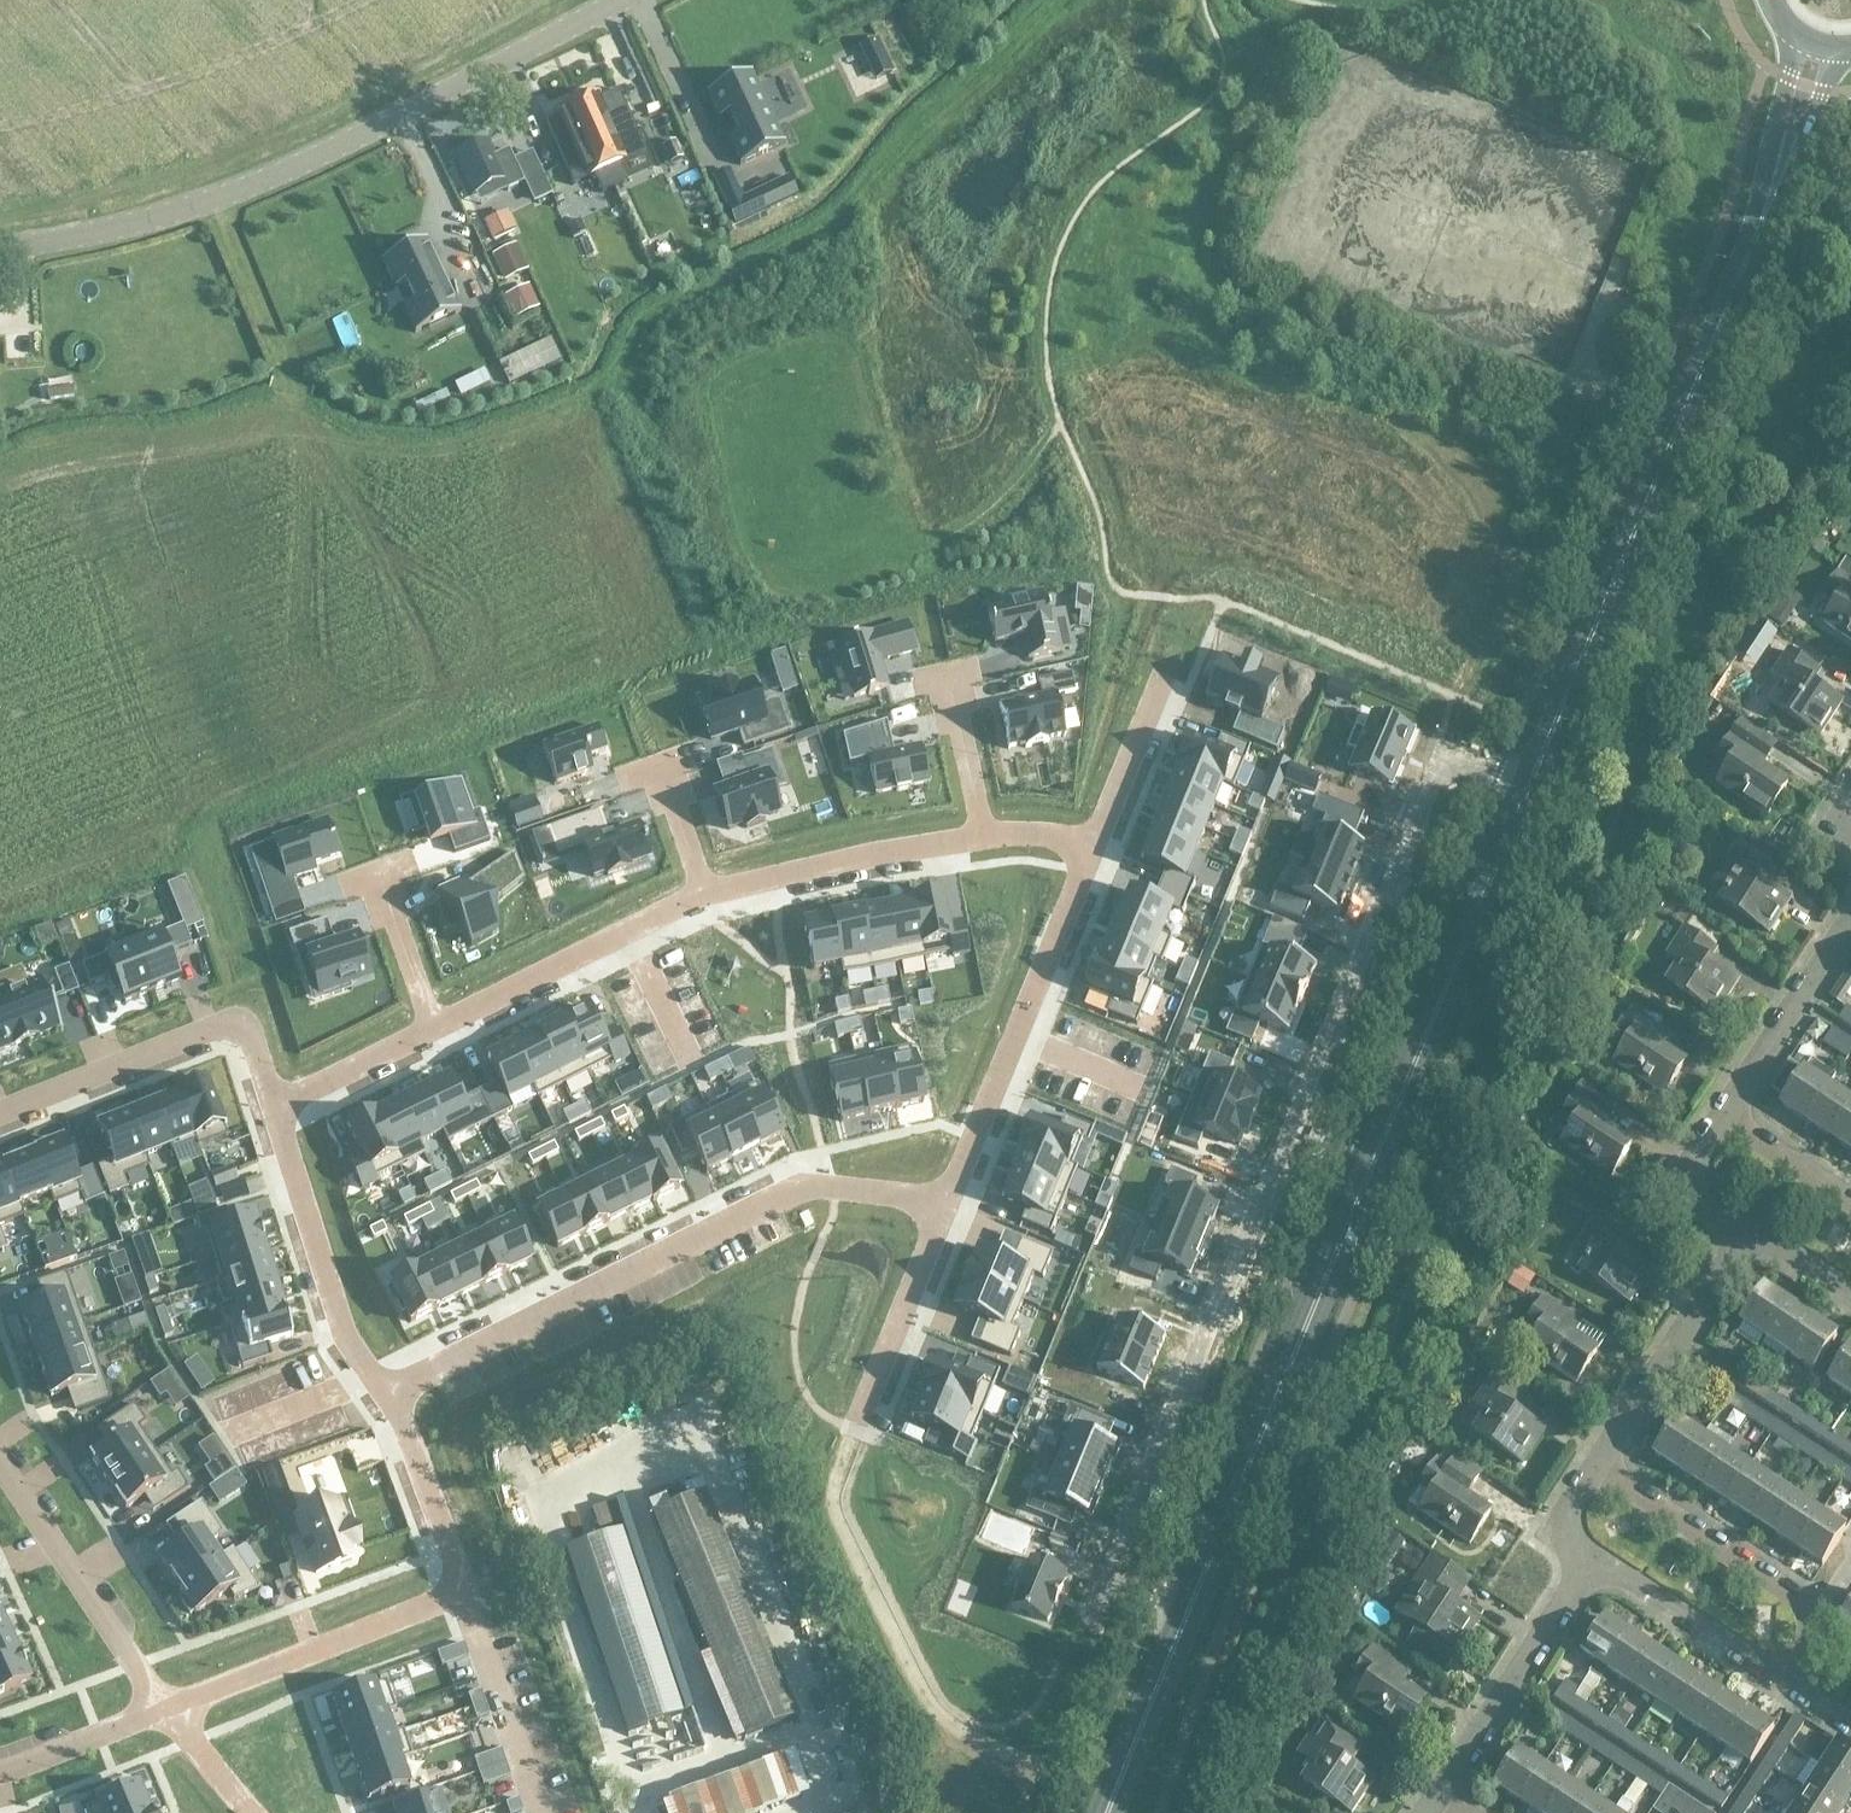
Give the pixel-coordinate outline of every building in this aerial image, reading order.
[(891,72),(877,40),(862,47),(876,78),(891,72)] [(739,164),(740,165),(786,144),(785,142),(784,143),(751,74),(752,73),(752,72),(706,93),(707,95),(708,94),(719,118),(730,113),(739,133),(729,138),(740,163),(739,164)] [(627,160),(617,137),(627,132),(608,90),(555,114),(584,180),(627,160)] [(488,143),(456,157),(473,194),(491,185),(494,192),(504,187),(506,192),(525,184),(509,150),(494,157),(488,143)] [(544,175),(529,182),(538,201),(552,194),(544,175)] [(727,206),(736,223),(766,209),(758,192),(727,206)] [(395,288),(406,283),(415,303),(404,308),(415,331),(414,331),(415,333),(460,312),(460,310),(459,311),(426,241),(427,241),(427,239),(381,261),(382,262),(383,262),(395,288)] [(502,273),(525,263),(516,244),(494,255),(502,273)] [(538,307),(528,286),(507,296),(517,317),(538,307)] [(561,360),(551,338),(499,363),(509,384),(561,360)] [(1839,571),(1822,597),(1834,606),(1823,623),(1850,642),(1850,561),(1847,558),(1839,571)] [(1045,605),(989,616),(996,649),(1024,643),(1027,660),(1060,652),(1058,641),(1067,639),(1062,618),(1048,621),(1045,605)] [(1766,645),(1774,632),(1760,623),(1752,636),(1766,645)] [(852,640),(829,647),(830,649),(836,669),(841,687),(845,700),(858,696),(868,693),(868,695),(873,693),(873,692),(887,688),(879,662),(915,651),(909,630),(907,624),(882,631),(857,639),(856,638),(852,639),(852,640)] [(770,655),(773,664),(788,659),(785,650),(770,655)] [(1840,702),(1809,682),(1816,671),(1786,651),(1769,678),(1782,686),(1771,703),(1818,735),(1840,702)] [(1225,658),(1207,702),(1241,715),(1234,734),(1277,751),(1285,731),(1262,722),(1279,680),(1225,658)] [(1000,705),(999,705),(1008,750),(1010,749),(1010,748),(1063,736),(1064,738),(1065,737),(1056,696),(1075,692),(1071,673),(1038,680),(1042,698),(1001,706),(1000,705)] [(744,677),(688,696),(703,737),(730,728),(736,743),(784,728),(773,697),(754,704),(744,677)] [(1358,728),(1350,747),(1359,751),(1352,768),(1392,784),(1414,731),(1374,714),(1367,732),(1358,728)] [(1787,783),(1760,765),(1776,741),(1742,719),(1717,757),(1730,766),(1718,784),(1766,815),(1787,783)] [(886,722),(843,736),(849,764),(868,760),(876,795),(896,790),(896,792),(909,789),(909,787),(929,783),(921,747),(893,753),(886,722)] [(597,727),(542,746),(556,784),(592,771),(587,757),(605,751),(597,727)] [(1192,739),(1181,767),(1182,767),(1183,766),(1235,788),(1252,748),(1223,736),(1217,749),(1192,739)] [(719,801),(715,802),(723,825),(728,824),(730,831),(747,827),(748,832),(765,828),(763,823),(771,819),(761,790),(787,783),(776,750),(742,762),(747,780),(716,789),(719,801)] [(1182,767),(1173,789),(1226,810),(1235,788),(1183,766),(1182,767)] [(1293,766),(1287,781),(1315,792),(1321,778),(1293,766)] [(443,793),(416,802),(425,831),(432,829),(435,838),(448,834),(454,850),(490,839),(482,814),(476,816),(463,779),(441,787),(443,793)] [(1259,797),(1273,803),(1278,789),(1265,784),(1259,797)] [(1173,789),(1164,812),(1216,833),(1226,810),(1173,789)] [(1254,796),(1249,808),(1261,813),(1266,800),(1254,796)] [(1320,819),(1304,860),(1353,880),(1359,866),(1354,865),(1360,847),(1333,837),(1343,810),(1311,797),(1305,813),(1320,819)] [(510,811),(517,829),(543,820),(536,801),(510,811)] [(1164,812),(1155,834),(1207,856),(1216,833),(1164,812)] [(604,819),(550,836),(558,864),(581,858),(590,888),(645,873),(637,843),(617,848),(613,849),(604,819)] [(282,865),(258,873),(268,901),(269,900),(268,899),(294,890),(295,891),(296,891),(292,879),(314,871),(312,863),(338,854),(333,840),(332,835),(331,835),(327,821),(273,840),(282,865)] [(1239,829),(1235,841),(1247,846),(1252,834),(1239,829)] [(1155,834),(1144,861),(1167,871),(1161,886),(1190,898),(1207,856),(1155,834)] [(1235,841),(1230,853),(1243,858),(1247,846),(1235,841)] [(1789,900),(1764,884),(1772,872),(1737,849),(1716,881),(1728,889),(1720,901),(1768,933),(1789,900)] [(445,904),(439,911),(447,937),(466,937),(475,954),(502,941),(503,913),(523,884),(515,858),(466,889),(462,885),(439,897),(445,904)] [(472,858),(457,863),(461,874),(476,869),(472,858)] [(1276,887),(1268,906),(1270,907),(1302,921),(1309,902),(1335,913),(1342,893),(1348,895),(1353,881),(1304,860),(1292,893),(1276,887)] [(187,875),(168,883),(182,916),(200,909),(187,875)] [(1131,892),(1120,918),(1162,936),(1162,935),(1173,910),(1183,914),(1190,898),(1161,886),(1155,902),(1131,892)] [(941,896),(912,902),(912,903),(913,903),(924,959),(952,953),(953,957),(968,954),(961,924),(947,927),(941,896)] [(304,915),(299,902),(271,911),(276,925),(304,915)] [(912,903),(886,908),(898,964),(924,959),(913,903),(912,903)] [(886,908),(859,914),(871,970),(898,964),(886,908)] [(859,914),(832,919),(841,964),(840,964),(842,975),(871,970),(859,914)] [(1120,918),(1111,941),(1158,960),(1157,962),(1163,964),(1173,939),(1162,935),(1162,936),(1120,918)] [(832,919),(804,925),(813,969),(840,964),(841,964),(832,919)] [(71,920),(57,926),(65,946),(79,940),(71,920)] [(326,920),(289,932),(289,934),(292,933),(302,963),(309,960),(316,983),(328,979),(333,994),(351,988),(351,990),(353,989),(351,982),(369,976),(357,939),(334,947),(331,939),(328,940),(322,923),(327,921),(326,920)] [(183,924),(133,945),(152,992),(179,981),(173,966),(178,964),(173,952),(191,945),(183,924)] [(1737,981),(1706,961),(1714,949),(1684,930),(1667,956),(1678,964),(1667,981),(1716,1013),(1737,981)] [(1102,963),(1101,964),(1149,983),(1149,982),(1157,962),(1158,960),(1111,941),(1102,963)] [(133,945),(81,965),(89,985),(109,977),(114,990),(119,988),(125,1002),(152,992),(133,945)] [(1263,945),(1249,978),(1303,1001),(1309,987),(1316,969),(1317,969),(1317,967),(1263,945)] [(1186,959),(1182,970),(1194,975),(1199,964),(1186,959)] [(1100,962),(1089,990),(1114,1000),(1109,1013),(1137,1025),(1154,984),(1149,982),(1149,983),(1101,964),(1102,963),(1100,962)] [(69,967),(56,972),(65,995),(78,990),(69,967)] [(0,977),(25,1041),(61,1027),(42,978),(27,984),(21,969),(0,977)] [(1182,970),(1177,982),(1189,987),(1194,975),(1182,970)] [(25,1041),(0,977),(0,1051),(25,1041)] [(1249,978),(1236,1012),(1289,1034),(1290,1033),(1297,1015),(1298,1015),(1303,1001),(1249,978)] [(887,989),(875,991),(877,1004),(890,1002),(887,989)] [(875,991),(862,994),(865,1007),(877,1004),(875,991)] [(931,992),(917,994),(919,1007),(933,1005),(931,992)] [(848,998),(834,1001),(837,1014),(851,1011),(848,998)] [(1846,1007),(1837,1020),(1850,1029),(1850,1010),(1846,1007)] [(588,1009),(562,1022),(588,1073),(613,1060),(615,1064),(628,1057),(614,1029),(601,1036),(588,1009)] [(911,1009),(897,1011),(899,1024),(913,1022),(911,1009)] [(1684,1061),(1660,1045),(1668,1033),(1632,1010),(1615,1036),(1627,1044),(1615,1062),(1662,1093),(1684,1061)] [(859,1019),(847,1022),(850,1035),(862,1032),(859,1019)] [(562,1022),(538,1034),(563,1085),(588,1073),(562,1022)] [(847,1022),(834,1025),(837,1038),(850,1035),(847,1022)] [(1849,1055),(1850,1052),(1850,1039),(1833,1028),(1822,1043),(1846,1059),(1849,1055)] [(538,1034),(513,1047),(533,1087),(532,1088),(537,1098),(563,1085),(538,1034)] [(499,1082),(480,1092),(494,1120),(513,1110),(508,1100),(532,1088),(533,1087),(513,1047),(487,1060),(499,1082)] [(910,1047),(883,1054),(895,1109),(923,1103),(910,1047)] [(883,1054),(856,1060),(869,1116),(895,1109),(883,1054)] [(1211,1054),(1193,1096),(1254,1121),(1259,1108),(1256,1107),(1261,1093),(1228,1079),(1234,1064),(1211,1054)] [(727,1058),(715,1064),(721,1076),(733,1071),(727,1058)] [(1805,1123),(1828,1087),(1837,1075),(1812,1059),(1804,1071),(1789,1061),(1770,1090),(1785,1100),(1781,1107),(1805,1123)] [(856,1060),(828,1067),(840,1122),(869,1116),(856,1060)] [(715,1064),(704,1070),(710,1082),(721,1076),(715,1064)] [(639,1090),(650,1085),(643,1071),(632,1076),(639,1090)] [(1621,1101),(1587,1078),(1561,1118),(1573,1125),(1561,1143),(1609,1175),(1631,1142),(1605,1125),(1621,1101)] [(449,1079),(423,1091),(444,1132),(442,1133),(448,1143),(494,1120),(480,1092),(460,1102),(449,1079)] [(179,1095),(178,1096),(197,1141),(196,1142),(198,1147),(228,1135),(208,1084),(179,1095)] [(757,1084),(730,1097),(735,1108),(737,1107),(757,1147),(782,1135),(757,1084)] [(1828,1087),(1805,1123),(1829,1139),(1850,1105),(1850,1102),(1828,1087)] [(423,1091),(399,1104),(419,1144),(420,1144),(442,1133),(444,1132),(423,1091)] [(178,1096),(154,1105),(170,1146),(172,1151),(196,1142),(197,1141),(178,1096)] [(1193,1096),(1176,1139),(1199,1148),(1206,1133),(1239,1147),(1245,1133),(1248,1135),(1254,1121),(1193,1096)] [(585,1102),(574,1107),(580,1119),(591,1114),(585,1102)] [(375,1116),(374,1116),(399,1167),(425,1154),(420,1144),(419,1144),(399,1104),(375,1116)] [(154,1105),(129,1115),(145,1156),(146,1155),(170,1146),(154,1105)] [(1850,1153),(1850,1105),(1829,1139),(1850,1153)] [(574,1107),(562,1113),(568,1125),(580,1119),(574,1107)] [(713,1119),(712,1119),(732,1160),(757,1147),(737,1107),(735,1108),(713,1119)] [(623,1108),(610,1115),(614,1124),(627,1117),(623,1108)] [(708,1108),(668,1128),(682,1156),(695,1150),(706,1173),(732,1160),(712,1119),(713,1119),(708,1108)] [(375,1114),(348,1128),(362,1156),(349,1162),(363,1190),(376,1183),(374,1180),(399,1167),(374,1116),(375,1116),(375,1114)] [(113,1160),(99,1166),(110,1194),(127,1188),(123,1177),(151,1166),(146,1155),(145,1156),(129,1115),(100,1127),(113,1160)] [(1036,1120),(1024,1148),(1026,1149),(1026,1147),(1073,1167),(1074,1166),(1084,1141),(1089,1143),(1095,1129),(1066,1117),(1061,1131),(1036,1120)] [(600,1120),(587,1127),(591,1136),(604,1129),(600,1120)] [(587,1127),(574,1133),(578,1142),(591,1136),(587,1127)] [(61,1142),(35,1153),(51,1193),(50,1194),(54,1204),(81,1194),(85,1203),(104,1196),(93,1169),(75,1176),(61,1142)] [(553,1144),(540,1151),(545,1159),(558,1153),(553,1144)] [(1026,1149),(1016,1173),(1068,1194),(1079,1168),(1074,1166),(1073,1167),(1026,1147),(1026,1149)] [(659,1148),(634,1161),(653,1200),(652,1200),(653,1202),(679,1189),(659,1148)] [(540,1151),(527,1157),(532,1166),(545,1159),(540,1151)] [(3,1165),(3,1166),(19,1206),(21,1205),(50,1194),(51,1193),(35,1153),(3,1165)] [(634,1161),(610,1173),(630,1212),(652,1200),(653,1200),(634,1161)] [(25,1216),(21,1205),(19,1206),(3,1166),(0,1167),(0,1226),(25,1216)] [(232,1166),(211,1175),(217,1188),(238,1179),(232,1166)] [(1168,1188),(1155,1221),(1209,1244),(1216,1226),(1209,1224),(1214,1205),(1187,1194),(1193,1178),(1167,1166),(1159,1184),(1168,1188)] [(446,1171),(435,1177),(441,1189),(452,1183),(446,1171)] [(610,1173),(587,1184),(606,1223),(630,1212),(610,1173)] [(1016,1173),(1005,1199),(1028,1209),(1023,1222),(1052,1234),(1068,1194),(1016,1173)] [(435,1177),(423,1182),(430,1194),(441,1189),(435,1177)] [(207,1181),(188,1188),(197,1211),(216,1204),(207,1181)] [(476,1183),(464,1190),(468,1199),(481,1192),(476,1183)] [(587,1184),(564,1196),(583,1235),(606,1223),(587,1184)] [(410,1188),(398,1194),(404,1206),(416,1200),(410,1188)] [(464,1190),(451,1196),(455,1205),(468,1199),(464,1190)] [(1101,1193),(1096,1206),(1108,1211),(1113,1199),(1113,1198),(1101,1193)] [(564,1196),(538,1209),(557,1248),(583,1235),(564,1196)] [(193,1202),(168,1212),(173,1225),(199,1217),(193,1202)] [(430,1207),(417,1214),(422,1222),(435,1216),(430,1207)] [(225,1209),(196,1219),(200,1233),(206,1231),(214,1258),(263,1243),(262,1241),(264,1240),(260,1227),(258,1228),(254,1215),(230,1223),(225,1209)] [(417,1214),(404,1220),(409,1229),(422,1222),(417,1214)] [(1624,1254),(1633,1241),(1597,1218),(1575,1250),(1588,1258),(1579,1270),(1627,1302),(1648,1270),(1624,1254)] [(1134,1247),(1126,1265),(1154,1276),(1159,1262),(1188,1274),(1195,1256),(1203,1259),(1209,1244),(1195,1239),(1155,1221),(1143,1251),(1134,1247)] [(512,1222),(486,1235),(505,1274),(531,1261),(512,1222)] [(382,1223),(369,1230),(374,1239),(387,1232),(382,1223)] [(486,1235),(463,1247),(482,1285),(505,1274),(486,1235)] [(149,1237),(133,1242),(136,1253),(152,1248),(149,1237)] [(982,1252),(970,1280),(1024,1302),(1034,1275),(1042,1278),(1051,1254),(1019,1241),(1010,1263),(982,1252)] [(263,1243),(214,1258),(221,1279),(221,1280),(270,1265),(263,1243)] [(463,1247),(439,1258),(459,1297),(482,1285),(463,1247)] [(122,1252),(109,1257),(113,1270),(127,1265),(122,1252)] [(439,1258),(416,1270),(435,1308),(436,1308),(459,1297),(439,1258)] [(221,1279),(215,1281),(223,1305),(234,1302),(233,1301),(277,1287),(270,1265),(221,1280),(221,1279)] [(416,1270),(390,1283),(398,1299),(396,1300),(402,1312),(404,1311),(410,1323),(437,1309),(436,1308),(435,1308),(416,1270)] [(44,1303),(21,1311),(28,1329),(32,1341),(32,1340),(84,1322),(66,1272),(37,1283),(44,1303)] [(153,1277),(144,1280),(148,1294),(158,1291),(153,1277)] [(970,1280),(957,1312),(989,1325),(982,1344),(1014,1357),(1023,1333),(1014,1329),(1024,1302),(970,1280)] [(277,1287),(233,1301),(234,1302),(240,1322),(240,1323),(284,1309),(277,1287)] [(1764,1338),(1787,1304),(1763,1288),(1740,1322),(1764,1338)] [(1596,1351),(1571,1335),(1579,1323),(1543,1299),(1526,1325),(1538,1333),(1526,1351),(1574,1383),(1596,1351)] [(1764,1338),(1788,1354),(1811,1320),(1787,1304),(1764,1338)] [(164,1307),(155,1310),(159,1324),(169,1321),(164,1307)] [(240,1322),(229,1325),(242,1367),(272,1358),(268,1344),(292,1337),(284,1309),(240,1323),(240,1322)] [(144,1314),(128,1320),(132,1333),(149,1327),(144,1314)] [(1120,1318),(1109,1344),(1154,1362),(1164,1337),(1120,1318)] [(1811,1320),(1788,1354),(1812,1370),(1835,1336),(1811,1320)] [(169,1321),(159,1324),(164,1338),(173,1335),(169,1321)] [(84,1322),(32,1340),(32,1341),(41,1366),(93,1348),(84,1322)] [(1109,1344),(1097,1371),(1143,1389),(1154,1362),(1109,1344)] [(1850,1397),(1850,1346),(1827,1381),(1850,1397)] [(41,1367),(45,1378),(51,1396),(74,1388),(82,1411),(111,1401),(93,1348),(41,1366),(41,1367)] [(1735,1383),(1745,1367),(1722,1353),(1712,1368),(1735,1383)] [(936,1363),(924,1392),(925,1392),(926,1391),(983,1415),(1001,1371),(972,1359),(966,1375),(936,1363)] [(1011,1389),(1019,1370),(1010,1367),(1002,1385),(1011,1389)] [(1528,1387),(1499,1367),(1473,1406),(1485,1414),(1474,1432),(1522,1463),(1543,1431),(1512,1410),(1528,1387)] [(1735,1383),(1759,1399),(1766,1388),(1744,1374),(1747,1369),(1745,1367),(1735,1383)] [(170,1369),(150,1382),(159,1397),(180,1383),(170,1369)] [(205,1369),(192,1378),(201,1391),(214,1382),(205,1369)] [(1699,1386),(1723,1402),(1730,1391),(1707,1375),(1699,1386)] [(1766,1388),(1759,1399),(1791,1420),(1797,1409),(1766,1388)] [(925,1392),(914,1419),(947,1433),(940,1448),(969,1460),(976,1444),(972,1442),(983,1415),(926,1391),(925,1392)] [(1730,1391),(1723,1402),(1746,1417),(1754,1406),(1730,1391)] [(1034,1393),(1029,1407),(1042,1412),(1048,1399),(1034,1393)] [(117,1439),(91,1457),(100,1471),(108,1483),(156,1451),(140,1427),(147,1423),(134,1404),(106,1423),(117,1439)] [(1746,1417),(1770,1433),(1777,1422),(1754,1406),(1746,1417)] [(1026,1430),(1020,1448),(1051,1461),(1094,1478),(1107,1445),(1081,1434),(1089,1414),(1071,1407),(1057,1442),(1026,1430)] [(1830,1430),(1797,1409),(1791,1420),(1823,1441),(1830,1430)] [(1677,1471),(1700,1436),(1676,1420),(1653,1455),(1677,1471)] [(1770,1433),(1794,1449),(1801,1438),(1777,1422),(1770,1433)] [(1846,1456),(1850,1449),(1850,1444),(1830,1430),(1823,1441),(1846,1456)] [(1724,1452),(1700,1436),(1677,1471),(1701,1486),(1724,1452)] [(1794,1449),(1818,1464),(1825,1453),(1801,1438),(1794,1449)] [(156,1451),(108,1483),(116,1495),(125,1509),(153,1491),(163,1506),(189,1488),(177,1471),(172,1475),(156,1451)] [(1725,1502),(1748,1467),(1724,1452),(1701,1486),(1725,1502)] [(1818,1464),(1842,1480),(1849,1469),(1825,1453),(1818,1464)] [(1421,1487),(1409,1505),(1421,1513),(1469,1545),(1490,1512),(1465,1496),(1474,1483),(1481,1472),(1454,1454),(1447,1466),(1438,1460),(1420,1487),(1421,1487)] [(225,1455),(205,1469),(214,1483),(235,1469),(225,1455)] [(1029,1487),(1022,1503),(1050,1515),(1055,1502),(1082,1513),(1094,1478),(1051,1461),(1039,1491),(1029,1487)] [(1771,1483),(1748,1467),(1725,1502),(1748,1518),(1771,1483)] [(236,1469),(215,1483),(209,1487),(219,1503),(226,1498),(246,1485),(236,1469)] [(1850,1486),(1850,1471),(1849,1469),(1842,1480),(1850,1486)] [(1771,1483),(1748,1518),(1772,1533),(1795,1499),(1771,1483)] [(287,1484),(266,1491),(282,1533),(298,1526),(313,1569),(357,1553),(353,1544),(362,1541),(353,1515),(344,1518),(337,1497),(297,1512),(287,1484)] [(664,1499),(647,1506),(708,1655),(698,1659),(734,1744),(743,1739),(744,1741),(798,1718),(699,1484),(682,1492),(686,1501),(668,1508),(664,1499)] [(1511,1515),(1527,1512),(1524,1495),(1508,1498),(1511,1515)] [(1819,1514),(1795,1499),(1772,1533),(1796,1549),(1819,1514)] [(187,1540),(159,1559),(178,1587),(224,1556),(223,1555),(213,1540),(222,1533),(201,1502),(173,1520),(187,1540)] [(1035,1529),(993,1512),(982,1539),(1024,1556),(1035,1529)] [(1819,1514),(1796,1549),(1820,1565),(1843,1530),(1819,1514)] [(621,1529),(565,1548),(626,1733),(682,1714),(621,1529)] [(224,1556),(178,1587),(185,1597),(181,1600),(190,1615),(194,1612),(195,1613),(229,1591),(234,1598),(259,1589),(233,1549),(223,1555),(224,1556)] [(1434,1557),(1405,1602),(1398,1613),(1419,1627),(1406,1647),(1444,1672),(1453,1658),(1449,1655),(1453,1649),(1457,1652),(1478,1619),(1454,1604),(1469,1580),(1434,1557)] [(1032,1559),(1012,1608),(1048,1623),(1054,1608),(1056,1609),(1065,1589),(1062,1588),(1068,1574),(1032,1559)] [(293,1563),(279,1569),(283,1581),(298,1576),(293,1563)] [(1850,1636),(1850,1605),(1837,1627),(1850,1636)] [(8,1633),(0,1615),(0,1637),(8,1633)] [(1600,1681),(1606,1671),(1629,1635),(1605,1619),(1582,1655),(1595,1664),(1588,1674),(1600,1681)] [(18,1654),(8,1633),(0,1637),(0,1663),(18,1654)] [(578,1634),(568,1637),(592,1717),(611,1711),(594,1658),(586,1661),(578,1634)] [(1606,1671),(1630,1687),(1653,1651),(1629,1635),(1606,1671)] [(465,1643),(437,1653),(442,1666),(469,1657),(465,1643)] [(1356,1702),(1404,1733),(1425,1701),(1400,1685),(1408,1673),(1373,1650),(1356,1676),(1368,1683),(1356,1702)] [(1630,1687),(1654,1702),(1677,1667),(1653,1651),(1630,1687)] [(30,1680),(18,1654),(0,1663),(0,1694),(30,1680)] [(1654,1702),(1677,1718),(1701,1682),(1677,1667),(1654,1702)] [(1575,1697),(1580,1689),(1566,1680),(1553,1698),(1578,1714),(1585,1703),(1575,1697)] [(386,1681),(333,1700),(342,1727),(385,1712),(385,1713),(396,1709),(386,1681)] [(1701,1682),(1677,1718),(1701,1733),(1724,1698),(1701,1682)] [(481,1691),(468,1695),(472,1708),(485,1703),(481,1691)] [(1701,1733),(1725,1749),(1748,1713),(1724,1698),(1701,1733)] [(485,1703),(472,1708),(477,1720),(490,1715),(485,1703)] [(1585,1703),(1578,1714),(1602,1730),(1609,1719),(1586,1704),(1585,1703)] [(1566,1733),(1573,1722),(1548,1706),(1541,1717),(1566,1733)] [(385,1712),(342,1727),(350,1750),(393,1735),(393,1734),(385,1713),(385,1712)] [(1748,1713),(1725,1749),(1749,1765),(1773,1729),(1748,1713)] [(1778,1740),(1789,1747),(1806,1721),(1795,1714),(1778,1740)] [(665,1741),(682,1735),(676,1718),(659,1724),(665,1741)] [(1297,1754),(1314,1765),(1302,1783),(1347,1812),(1352,1812),(1373,1781),(1349,1765),(1362,1746),(1321,1718),(1297,1754)] [(1609,1719),(1602,1730),(1625,1745),(1633,1734),(1625,1730),(1628,1726),(1617,1719),(1614,1722),(1609,1719)] [(1566,1733),(1589,1748),(1597,1738),(1573,1722),(1566,1733)] [(393,1735),(350,1750),(358,1773),(401,1758),(401,1760),(412,1756),(403,1730),(393,1734),(393,1735)] [(630,1737),(634,1754),(650,1751),(647,1733),(630,1737)] [(1625,1745),(1649,1761),(1656,1750),(1633,1734),(1625,1745)] [(1589,1748),(1613,1764),(1620,1753),(1597,1738),(1589,1748)] [(756,1746),(765,1790),(799,1783),(790,1739),(756,1746)] [(1789,1747),(1778,1740),(1762,1763),(1774,1771),(1789,1747)] [(1850,1787),(1850,1753),(1837,1743),(1821,1768),(1850,1787)] [(501,1749),(474,1759),(479,1772),(506,1763),(501,1749)] [(1680,1766),(1656,1750),(1649,1761),(1673,1776),(1680,1766)] [(1520,1803),(1543,1767),(1519,1751),(1495,1787),(1520,1803)] [(1637,1780),(1644,1769),(1620,1753),(1613,1764),(1637,1780)] [(401,1758),(358,1773),(368,1801),(411,1786),(401,1760),(401,1758)] [(723,1766),(736,1807),(755,1801),(743,1760),(723,1766)] [(506,1763),(479,1772),(483,1785),(511,1776),(506,1763)] [(1747,1787),(1758,1794),(1774,1771),(1762,1763),(1747,1787)] [(669,1765),(653,1771),(658,1786),(674,1781),(669,1765)] [(1700,1779),(1680,1766),(1673,1776),(1697,1792),(1704,1782),(1700,1779)] [(1543,1767),(1520,1803),(1535,1812),(1547,1812),(1567,1783),(1543,1767)] [(1838,1812),(1842,1812),(1850,1799),(1850,1787),(1821,1768),(1805,1791),(1838,1812)] [(1615,1812),(1630,1812),(1647,1786),(1663,1796),(1670,1786),(1644,1769),(1637,1780),(1615,1812)] [(688,1778),(699,1812),(716,1812),(720,1812),(708,1772),(688,1778)] [(1704,1782),(1697,1792),(1722,1809),(1729,1798),(1704,1782)] [(1547,1812),(1581,1812),(1591,1798),(1567,1783),(1547,1812)] [(660,1812),(682,1812),(677,1785),(655,1789),(660,1812)] [(1658,1812),(1669,1812),(1682,1794),(1670,1786),(1663,1796),(1654,1810),(1658,1812)] [(86,1809),(88,1812),(149,1812),(139,1787),(86,1809)] [(1735,1812),(1746,1812),(1758,1794),(1747,1787),(1731,1810),(1735,1812)] [(1805,1791),(1791,1812),(1838,1812),(1805,1791)] [(1682,1794),(1669,1812),(1685,1812),(1693,1801),(1682,1794)] [(395,1812),(396,1812),(444,1812),(438,1797),(395,1812)] [(1591,1798),(1581,1812),(1613,1812),(1591,1798)] [(506,1804),(509,1812),(519,1812),(523,1812),(519,1799),(506,1804)] [(1704,1809),(1693,1801),(1685,1812),(1701,1812),(1704,1809)]
